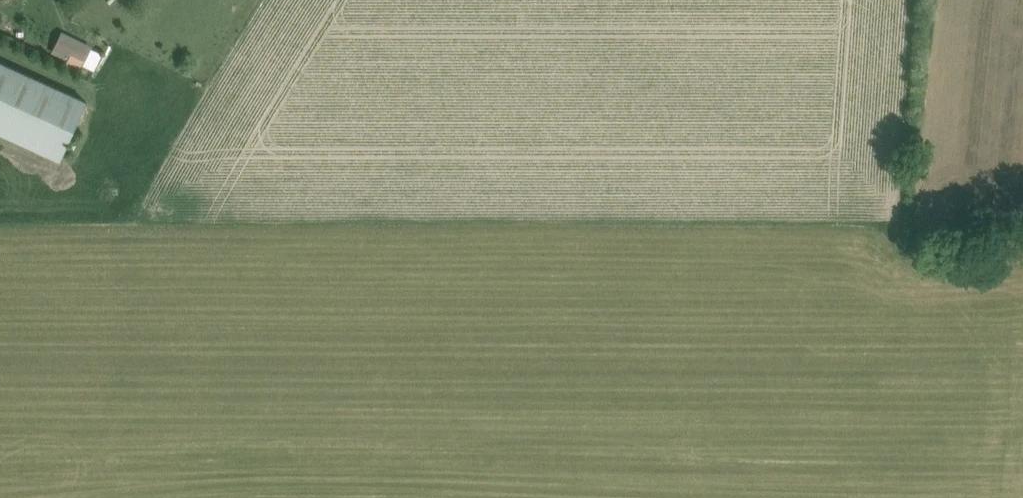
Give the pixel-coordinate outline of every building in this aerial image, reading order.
[(63,68),(77,75),(91,47),(61,31),(50,52),(67,60),(63,68)] [(60,162),(87,103),(0,63),(0,134),(60,162)]
